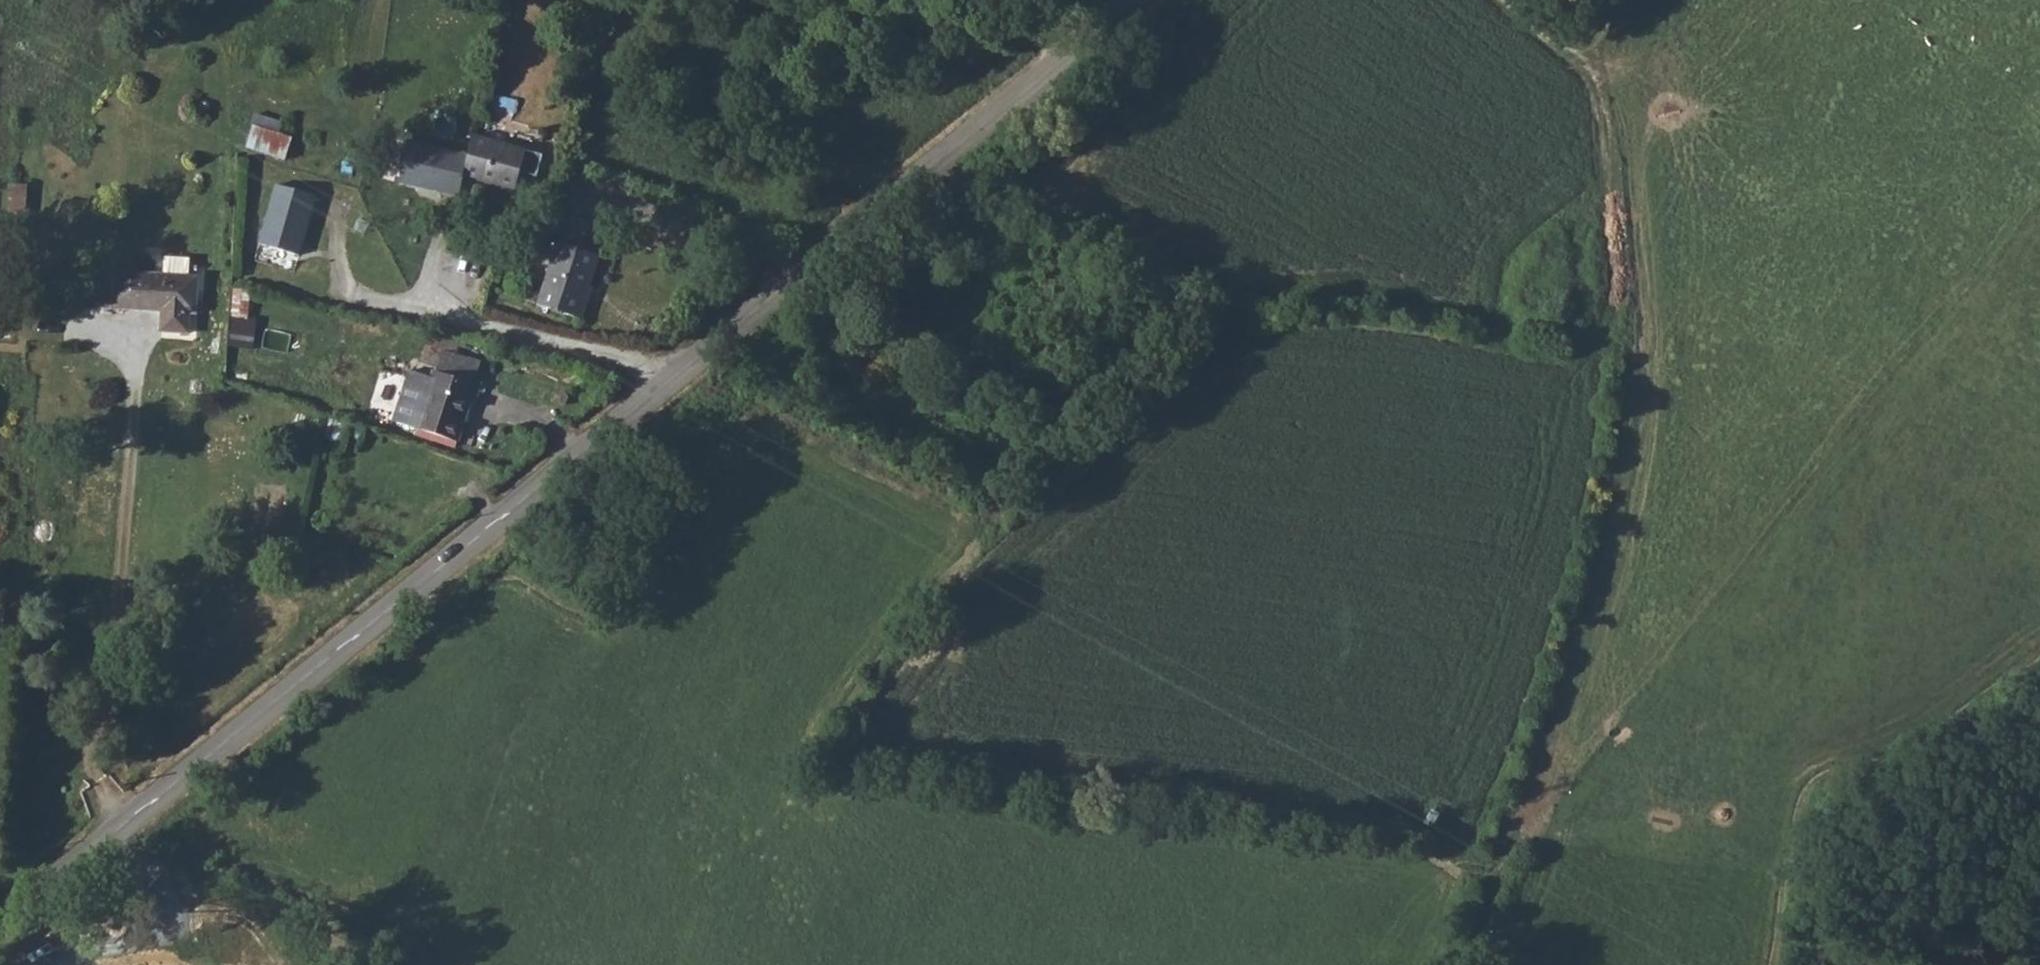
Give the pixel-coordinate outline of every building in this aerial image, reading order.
[(470,153),(466,174),(519,188),(528,149),(474,134),(470,153)] [(466,174),(470,153),(409,140),(402,182),(462,195),(466,174)] [(275,184),(260,242),(300,256),(317,194),(275,184)] [(556,236),(547,263),(591,274),(600,247),(556,236)] [(547,263),(539,288),(586,300),(589,289),(586,288),(591,274),(547,263)] [(106,269),(105,306),(181,307),(182,288),(190,288),(192,270),(106,269)] [(586,300),(539,288),(537,296),(582,309),(586,300)] [(236,316),(230,343),(254,348),(259,320),(236,316)] [(392,414),(412,420),(454,434),(468,394),(471,395),(477,378),(432,364),(430,371),(409,364),(392,414)]
